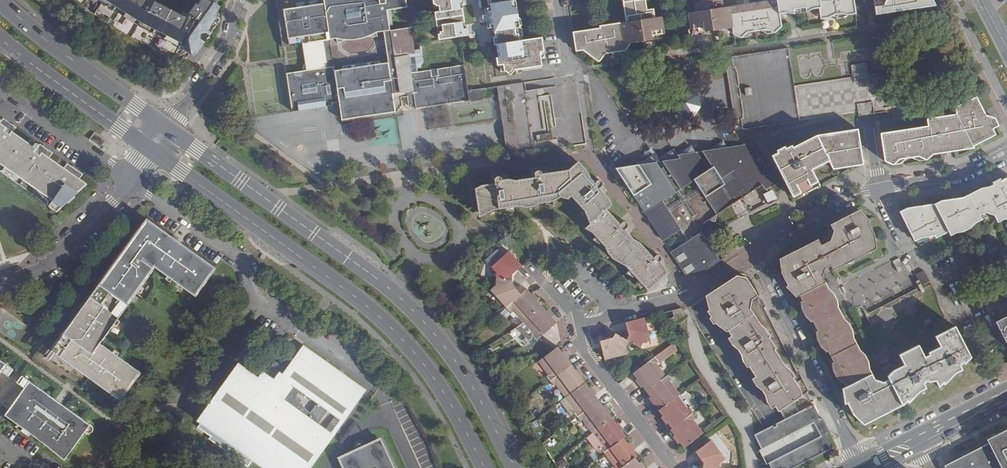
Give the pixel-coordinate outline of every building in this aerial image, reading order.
[(222,18),(216,12),(219,6),(210,0),(202,0),(200,3),(197,3),(188,17),(153,0),(146,12),(141,9),(146,0),(99,0),(98,1),(137,26),(175,46),(178,44),(184,48),(183,50),(195,57),(222,18)] [(411,108),(413,108),(413,110),(469,101),(469,91),(428,97),(424,71),(418,72),(417,68),(420,68),(420,66),(422,62),(420,49),(414,50),(414,47),(412,48),(411,42),(413,42),(412,35),(411,33),(410,31),(409,30),(408,30),(406,29),(404,29),(390,31),(389,26),(387,11),(390,11),(407,8),(406,0),(327,0),(329,2),(330,5),(324,6),(325,13),(319,14),(317,1),(309,2),(311,8),(305,8),(304,2),(296,3),(296,7),(297,7),(297,10),(289,11),(288,2),(282,3),(282,5),(276,6),(282,47),(303,44),(304,52),(306,52),(307,57),(302,71),(294,73),(286,74),(292,110),(292,111),(299,110),(296,91),(326,86),(327,95),(324,95),(326,107),(333,106),(332,98),(339,96),(342,120),(396,112),(396,108),(403,107),(401,93),(406,93),(408,106),(410,106),(411,108)] [(460,36),(469,35),(472,31),(470,22),(465,23),(462,4),(467,4),(466,0),(433,0),(433,1),(438,5),(439,10),(435,11),(437,25),(441,24),(442,29),(438,34),(439,39),(460,36)] [(491,10),(489,11),(491,30),(494,29),(499,67),(503,67),(504,74),(510,76),(515,70),(542,66),(540,55),(544,54),(542,39),(520,42),(518,34),(516,35),(515,30),(520,29),(516,1),(511,2),(510,0),(490,0),(491,10)] [(627,21),(599,25),(600,29),(574,33),(577,51),(584,50),(600,62),(606,54),(625,51),(630,43),(658,39),(658,34),(665,33),(662,16),(655,17),(654,8),(647,9),(645,0),(623,0),(627,21)] [(701,2),(695,2),(696,10),(687,11),(690,29),(696,28),(697,33),(726,28),(733,32),(729,5),(724,6),(723,0),(700,0),(701,2)] [(733,32),(742,37),(749,37),(754,31),(762,30),(768,34),(777,33),(782,27),(779,13),(788,12),(796,15),(813,12),(816,7),(820,7),(821,20),(830,19),(834,20),(846,18),(848,15),(856,14),(854,0),(764,0),(729,5),(733,32)] [(876,15),(935,7),(931,0),(874,0),(876,15)] [(893,106),(905,105),(902,89),(896,90),(894,74),(890,72),(887,72),(883,73),(868,75),(866,64),(852,65),(852,66),(854,77),(795,86),(800,121),(859,112),(860,120),(869,119),(892,116),(891,111),(894,110),(893,106)] [(428,97),(469,91),(465,65),(439,69),(439,72),(437,71),(436,71),(434,71),(432,72),(431,72),(430,73),(429,74),(428,70),(424,71),(428,97)] [(497,86),(507,155),(552,148),(551,141),(555,141),(554,133),(545,134),(538,88),(526,90),(526,86),(525,82),(497,86)] [(296,91),(299,110),(326,107),(324,95),(327,95),(326,86),(296,91)] [(689,89),(678,91),(670,101),(672,112),(682,118),(693,116),(700,108),(698,97),(689,89)] [(619,91),(613,95),(617,101),(623,97),(619,91)] [(921,155),(928,159),(934,153),(974,147),(974,145),(996,134),(994,130),(1000,127),(995,117),(986,115),(977,97),(958,106),(959,113),(929,118),(930,125),(882,133),(887,161),(896,163),(902,158),(921,155)] [(651,111),(638,120),(643,128),(657,119),(651,111)] [(56,200),(51,206),(57,211),(87,184),(80,179),(75,176),(78,171),(70,166),(67,170),(63,167),(50,158),(46,155),(49,151),(37,142),(33,147),(17,135),(13,133),(16,128),(8,123),(5,127),(1,124),(0,123),(0,161),(56,200)] [(773,155),(794,196),(807,190),(808,192),(820,186),(812,170),(831,161),(834,168),(864,164),(858,130),(820,135),(795,148),(793,145),(787,148),(785,146),(778,150),(779,152),(773,155)] [(95,133),(92,137),(103,144),(106,140),(100,136),(95,133)] [(103,144),(92,137),(90,140),(101,147),(103,144)] [(695,151),(692,145),(678,153),(675,147),(661,156),(663,159),(658,162),(653,155),(637,165),(615,167),(663,241),(680,230),(687,241),(671,252),(687,276),(695,278),(721,261),(704,233),(702,232),(702,228),(703,223),(707,221),(715,222),(716,218),(716,214),(764,185),(768,192),(764,194),(770,204),(778,200),(771,186),(776,183),(750,144),(729,147),(724,139),(708,149),(695,151)] [(653,287),(666,275),(667,274),(666,268),(660,262),(663,259),(657,253),(653,257),(644,246),(635,241),(627,231),(631,228),(625,221),(621,224),(608,209),(612,205),(608,196),(601,188),(605,184),(600,179),(595,183),(591,178),(591,173),(581,162),(580,161),(578,163),(569,170),(544,174),(543,168),(535,169),(536,179),(516,181),(514,181),(512,180),(510,180),(503,181),(502,176),(495,178),(495,184),(479,186),(476,188),(481,216),(493,208),(507,206),(508,211),(513,210),(513,205),(517,205),(524,208),(532,207),(538,202),(546,201),(547,205),(554,204),(554,200),(570,197),(573,195),(584,208),(590,224),(586,228),(597,236),(614,258),(619,253),(623,258),(619,262),(625,262),(650,289),(653,287)] [(1001,179),(993,182),(994,184),(988,187),(985,187),(962,198),(938,202),(913,205),(900,212),(916,242),(919,240),(924,236),(935,235),(937,239),(951,232),(952,234),(958,231),(963,232),(975,226),(975,223),(983,219),(981,215),(987,212),(995,214),(999,222),(1006,219),(1006,177),(1001,180),(1001,179)] [(787,289),(795,298),(800,296),(826,284),(826,283),(824,278),(827,270),(832,267),(835,272),(878,250),(876,237),(870,225),(872,223),(860,211),(831,226),(834,233),(832,241),(823,246),(820,241),(782,261),(782,273),(789,287),(787,289)] [(198,296),(218,269),(147,219),(53,348),(58,352),(124,399),(132,388),(145,370),(104,341),(156,267),(198,296)] [(517,269),(522,264),(508,250),(489,267),(495,273),(495,278),(513,279),(513,275),(518,271),(517,269)] [(873,327),(863,333),(874,355),(945,320),(939,309),(937,296),(925,271),(916,276),(919,281),(916,282),(920,289),(867,316),(873,327)] [(669,283),(666,275),(653,287),(655,288),(666,286),(669,283)] [(748,279),(736,276),(708,294),(711,312),(709,314),(714,319),(711,322),(715,326),(717,324),(726,332),(730,331),(733,337),(729,340),(735,349),(739,348),(744,357),(744,363),(748,369),(751,368),(757,377),(753,380),(759,389),(763,390),(770,400),(768,404),(772,409),(776,407),(779,411),(780,410),(794,401),(802,396),(801,390),(796,382),(797,377),(792,370),(788,369),(776,351),(779,349),(776,344),(774,345),(769,338),(773,336),(767,328),(764,329),(752,310),(753,300),(759,296),(748,279)] [(513,279),(495,278),(494,286),(488,291),(504,308),(506,307),(521,294),(516,289),(517,288),(513,283),(513,279)] [(826,284),(800,296),(803,301),(801,302),(801,308),(807,319),(812,322),(813,321),(818,330),(816,331),(816,337),(822,348),(828,352),(834,361),(832,362),(832,369),(837,379),(843,383),(844,383),(847,388),(844,389),(845,400),(847,404),(849,403),(855,414),(864,425),(903,406),(908,401),(910,403),(923,390),(927,388),(924,384),(929,380),(931,382),(937,379),(940,385),(944,382),(946,384),(962,369),(960,367),(965,362),(967,364),(972,358),(956,327),(937,337),(941,346),(929,352),(930,354),(925,356),(920,345),(900,356),(905,365),(892,372),(889,377),(890,379),(884,382),(874,379),(869,369),(869,360),(863,351),(859,349),(853,338),(853,330),(849,322),(843,318),(837,307),(837,301),(832,291),(829,290),(826,284)] [(521,294),(506,307),(521,324),(541,306),(537,301),(539,300),(537,298),(532,292),(530,294),(526,289),(521,294)] [(541,306),(521,324),(536,340),(556,323),(551,317),(552,315),(548,310),(546,308),(544,310),(541,306)] [(671,319),(675,325),(688,317),(681,307),(672,309),(674,317),(671,319)] [(995,320),(1006,343),(1006,314),(995,320)] [(645,317),(625,322),(627,327),(625,328),(627,334),(624,338),(632,342),(641,348),(645,340),(651,339),(645,317)] [(632,342),(624,338),(614,332),(612,336),(606,337),(606,340),(601,341),(606,361),(629,355),(628,347),(632,342)] [(672,343),(662,351),(667,356),(677,349),(672,343)] [(569,357),(564,352),(563,350),(561,352),(557,347),(536,363),(549,381),(571,365),(567,359),(569,357)] [(58,352),(53,348),(47,357),(52,360),(58,352)] [(656,355),(655,356),(634,372),(638,378),(636,380),(640,386),(641,387),(643,385),(647,390),(667,375),(658,362),(660,361),(656,355)] [(265,382),(262,379),(257,385),(237,371),(200,423),(195,430),(208,439),(207,441),(244,467),(246,467),(252,460),(263,467),(306,467),(329,436),(324,433),(333,419),(338,423),(359,394),(307,357),(291,379),(275,368),(265,382)] [(16,369),(6,362),(1,369),(11,376),(16,369)] [(571,365),(549,381),(562,399),(584,383),(580,377),(582,376),(581,375),(577,369),(575,370),(571,365)] [(0,370),(0,399),(10,407),(26,386),(16,380),(21,373),(19,372),(16,369),(11,376),(1,369),(0,370)] [(26,386),(30,380),(21,373),(16,380),(26,386)] [(667,375),(647,390),(651,396),(649,398),(653,403),(655,406),(658,403),(661,408),(679,395),(681,394),(671,381),(673,379),(669,374),(667,375)] [(26,386),(10,407),(7,412),(20,422),(33,431),(45,441),(64,457),(89,423),(30,380),(26,386)] [(584,383),(562,399),(576,417),(598,401),(594,395),(595,393),(591,388),(590,386),(588,388),(584,383)] [(679,395),(661,408),(660,410),(664,416),(662,418),(666,423),(668,422),(672,428),(693,412),(695,411),(691,406),(688,407),(679,395)] [(598,401),(576,417),(589,435),(611,418),(608,415),(610,413),(609,411),(604,405),(602,406),(598,401)] [(771,467),(794,467),(832,449),(825,435),(830,433),(822,418),(820,419),(813,405),(799,412),(794,401),(780,410),(784,419),(754,435),(761,449),(759,450),(767,465),(769,464),(771,467)] [(693,412),(672,428),(670,429),(675,435),(673,436),(677,442),(679,445),(682,442),(685,446),(705,432),(697,422),(700,421),(693,412)] [(611,418),(589,435),(598,447),(603,453),(623,438),(625,437),(620,430),(622,429),(618,423),(617,421),(614,423),(611,418)] [(986,440),(1001,467),(1006,467),(1006,429),(986,440)] [(589,435),(584,439),(593,451),(598,447),(589,435)] [(601,455),(611,467),(621,467),(635,458),(637,456),(632,450),(634,449),(629,442),(627,443),(623,438),(603,453),(601,455)] [(698,449),(696,451),(700,456),(704,462),(704,467),(716,467),(720,467),(721,463),(727,458),(713,438),(698,449)] [(381,440),(340,458),(344,467),(393,467),(381,440)] [(943,467),(999,467),(987,445),(943,467)] [(560,467),(565,467),(569,466),(564,458),(557,462),(560,467)] [(646,467),(641,462),(640,461),(638,463),(635,458),(621,467),(645,467),(646,467)]
